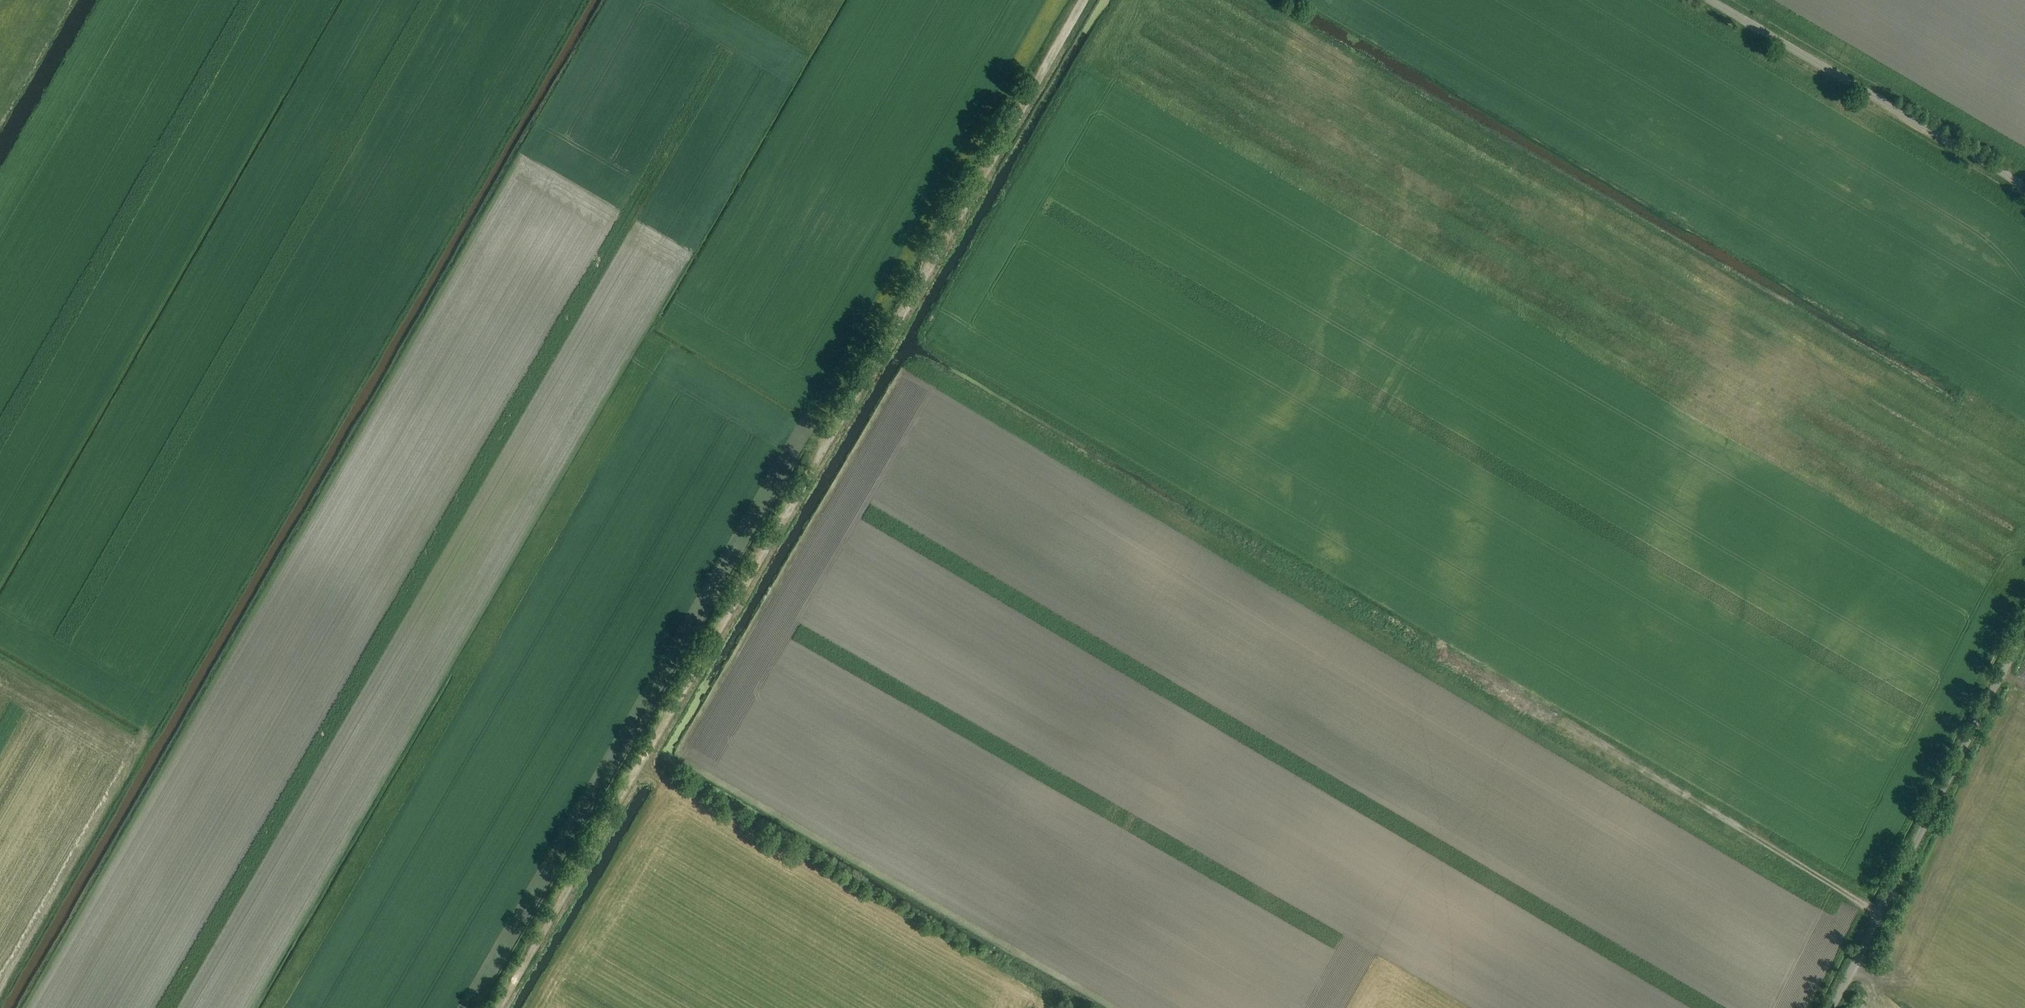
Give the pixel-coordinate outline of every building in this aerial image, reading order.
[(884,308),(876,319),(885,326),(893,314),(884,308)]
